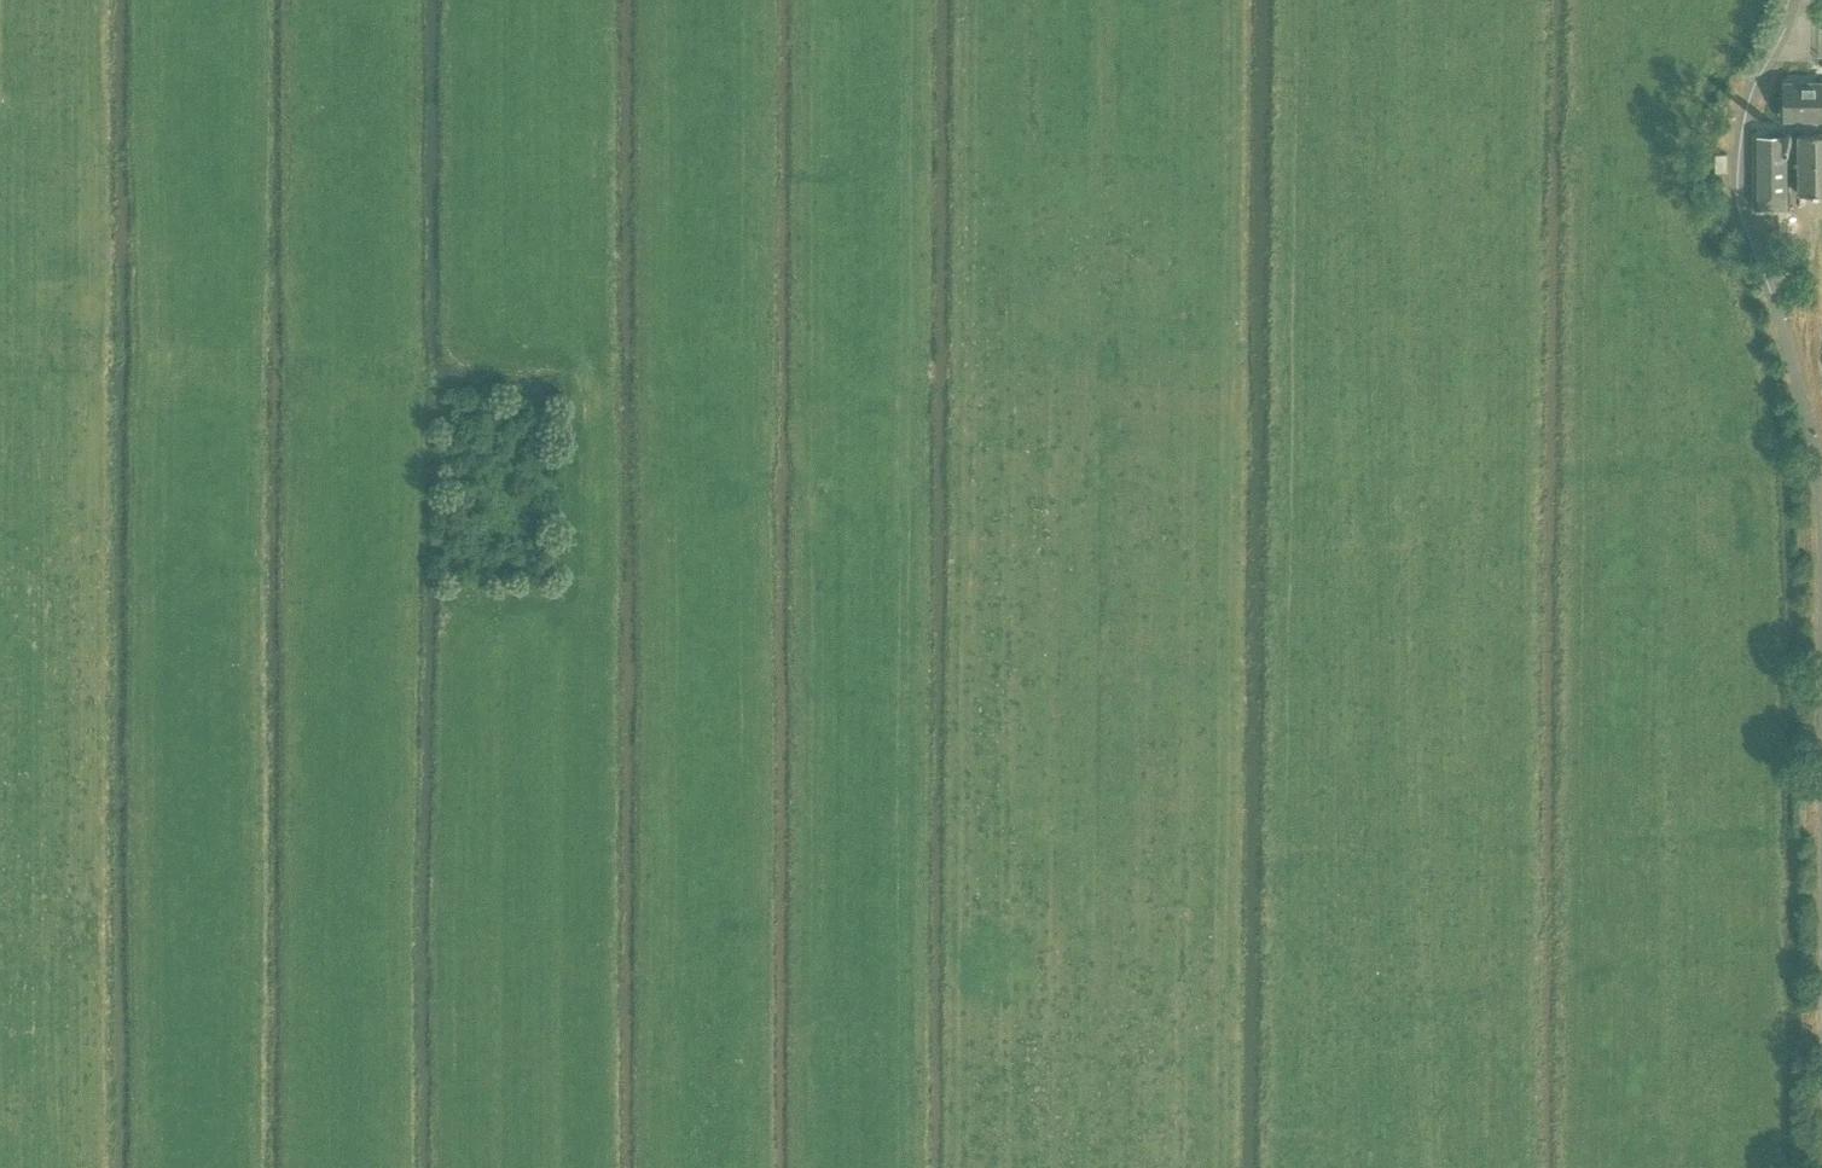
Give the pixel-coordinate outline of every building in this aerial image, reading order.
[(1785,83),(1785,117),(1797,117),(1797,126),(1819,126),(1819,118),(1821,118),(1821,83),(1785,83)] [(1798,133),(1799,193),(1821,193),(1821,133),(1798,133)] [(1782,137),(1755,137),(1755,212),(1790,212),(1790,143),(1782,143),(1782,137)] [(1716,172),(1727,172),(1727,154),(1716,154),(1716,172)]
